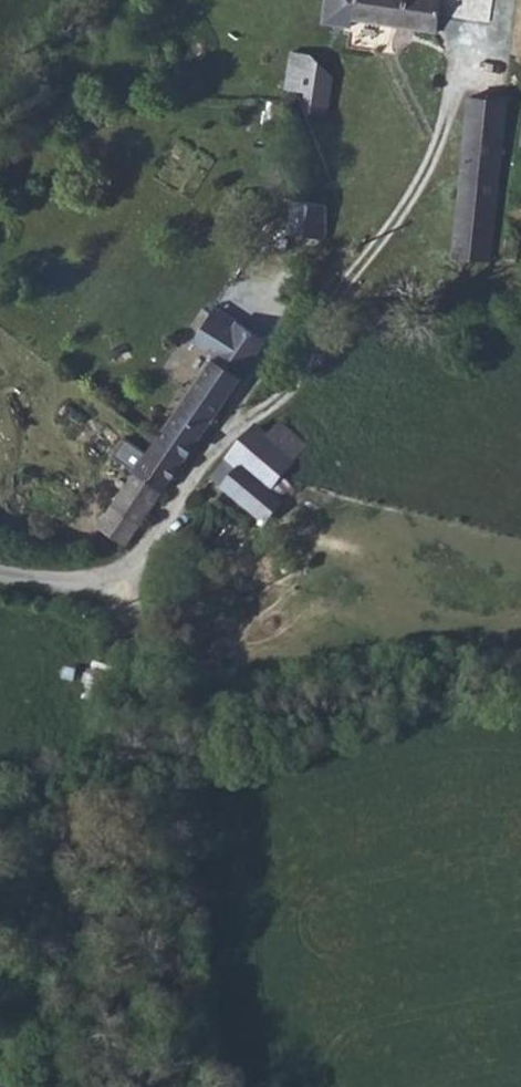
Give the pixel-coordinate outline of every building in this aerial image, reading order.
[(352,15),(441,30),(448,0),(355,0),(352,15)] [(303,83),(308,49),(288,45),(285,76),(303,83)] [(507,140),(511,100),(474,99),(471,139),(507,140)] [(498,265),(507,140),(471,139),(462,263),(498,265)] [(292,231),(327,236),(331,202),(296,198),(292,231)] [(257,274),(177,396),(207,416),(285,295),(278,290),(257,274)] [(207,416),(177,396),(119,485),(140,498),(147,504),(207,416)] [(268,492),(307,446),(281,422),(266,437),(256,427),(201,489),(213,499),(221,489),(266,525),(283,505),(268,492)]
